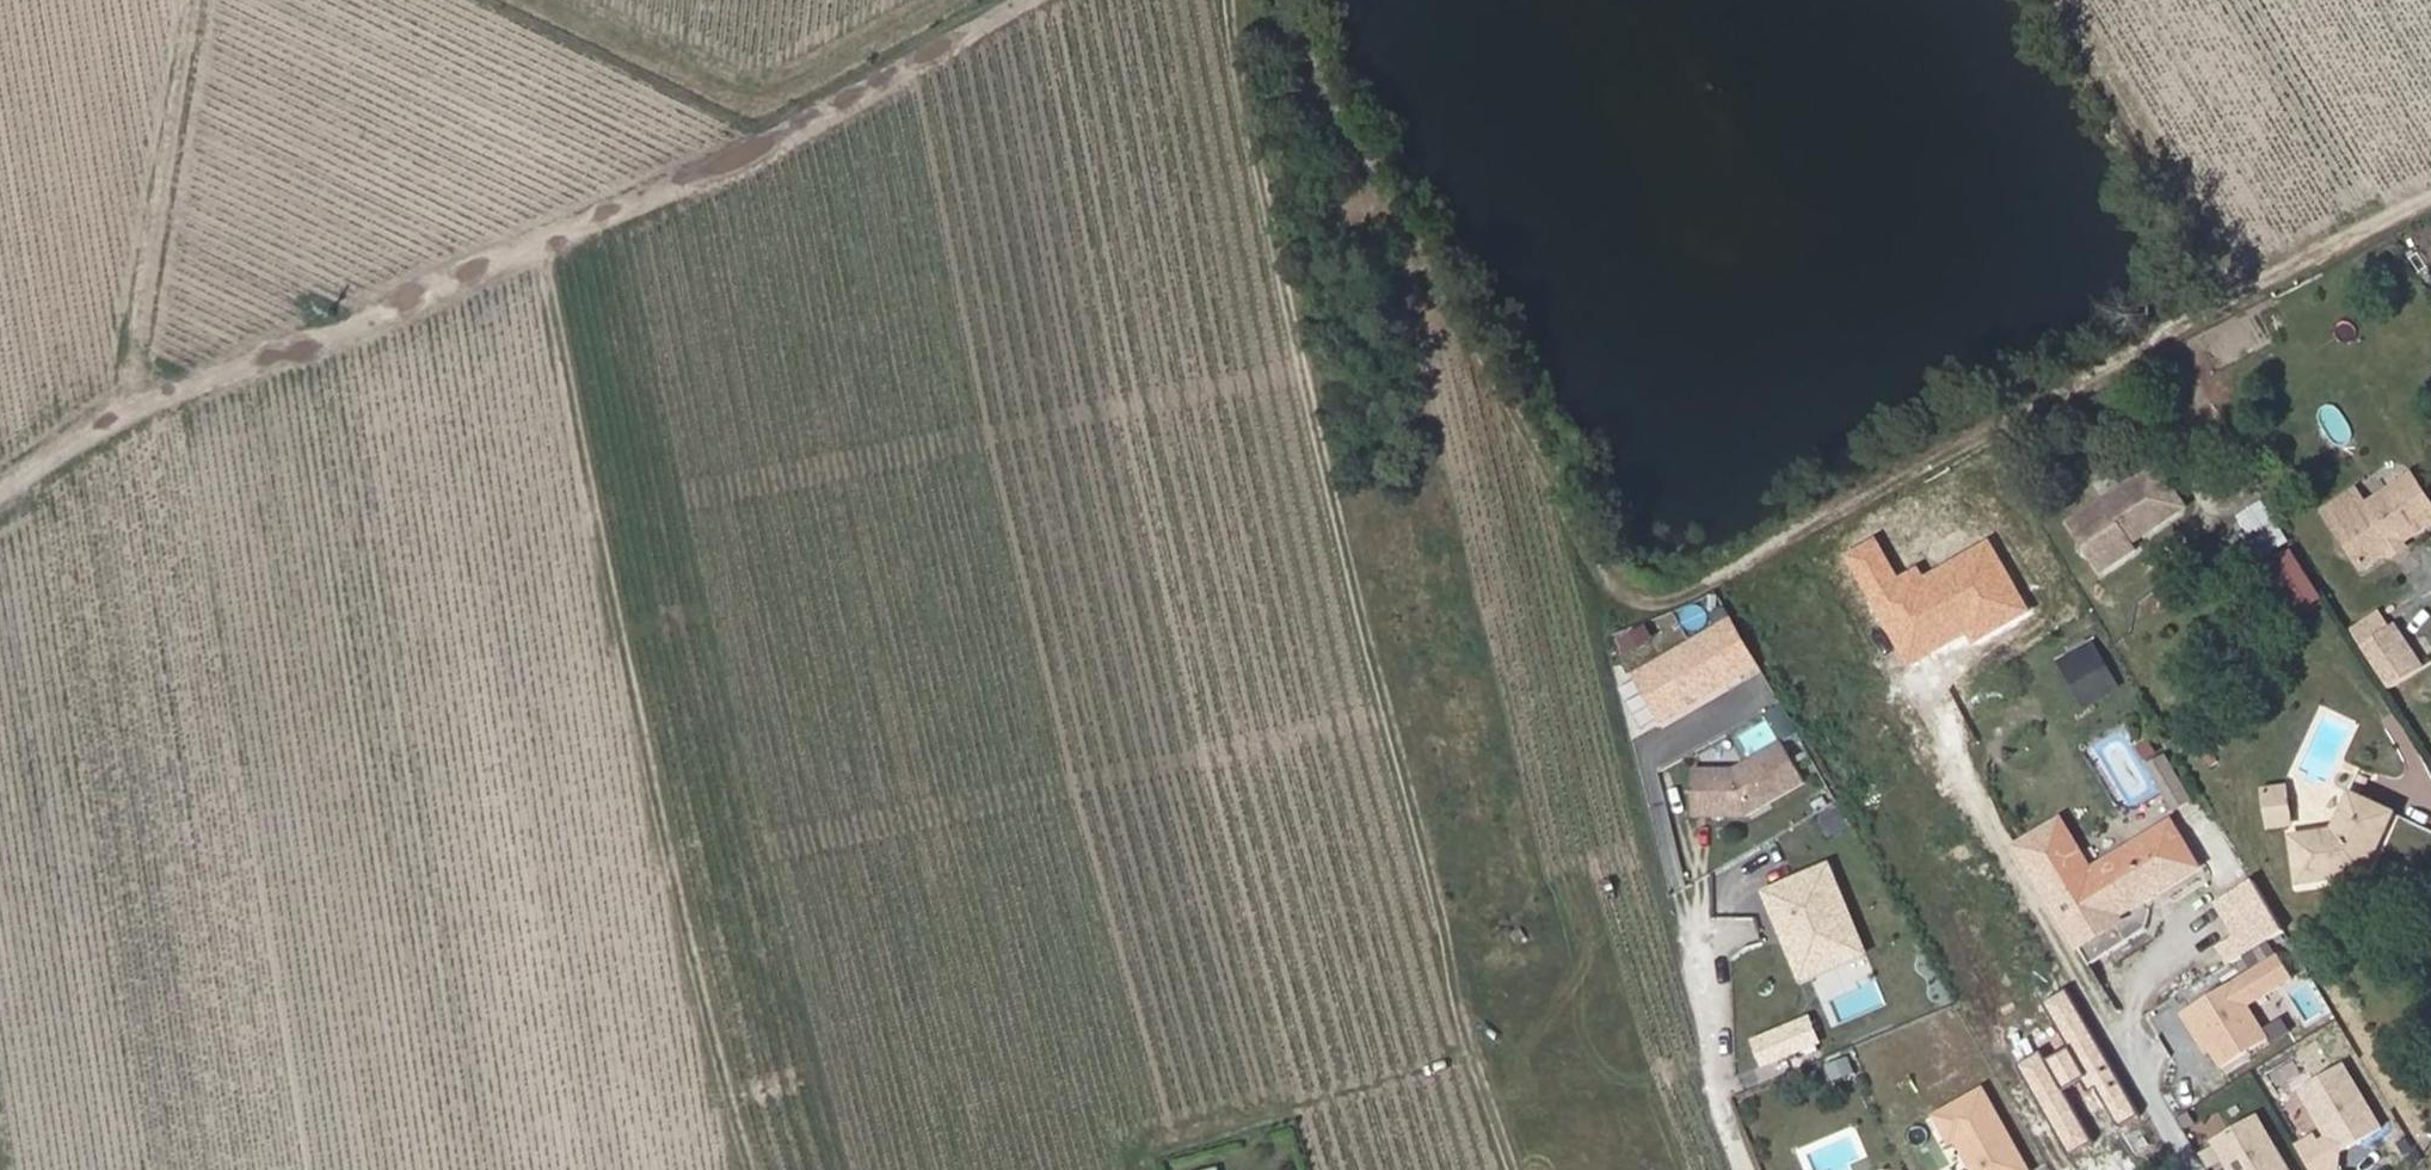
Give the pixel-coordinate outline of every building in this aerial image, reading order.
[(2104,500),(2070,523),(2102,571),(2136,549),(2132,542),(2180,511),(2182,499),(2159,464),(2129,484),(2131,486),(2106,503),(2104,500)] [(2430,525),(2430,503),(2414,477),(2368,507),(2358,490),(2326,512),(2364,568),(2389,552),(2403,543),(2430,525)] [(2269,557),(2289,544),(2262,504),(2243,517),(2269,557)] [(2389,552),(2393,557),(2406,548),(2403,543),(2389,552)] [(2293,615),(2320,598),(2288,549),(2261,567),(2293,615)] [(1717,623),(1624,673),(1654,729),(1748,679),(1717,623)] [(1611,639),(1619,657),(1651,644),(1643,625),(1611,639)] [(2363,648),(2391,689),(2424,669),(2395,627),(2363,648)] [(2085,645),(2055,659),(2076,705),(2106,692),(2085,645)] [(2357,772),(2349,791),(2351,792),(2357,795),(2366,776),(2357,772)] [(2288,789),(2266,791),(2271,830),(2292,827),(2288,789)] [(2357,795),(2351,792),(2334,830),(2293,836),(2299,883),(2366,874),(2395,812),(2357,795)] [(2085,875),(2084,876),(2111,920),(2200,867),(2172,822),(2085,875)] [(2085,875),(2055,826),(2020,847),(2082,950),(2117,929),(2111,920),(2084,876),(2085,875)] [(2116,1071),(2080,1009),(2057,1021),(2063,1031),(2052,1038),(2071,1072),(2033,1094),(2055,1133),(2094,1110),(2082,1090),(2116,1071)] [(1848,1057),(1823,1065),(1829,1084),(1854,1076),(1848,1057)]
